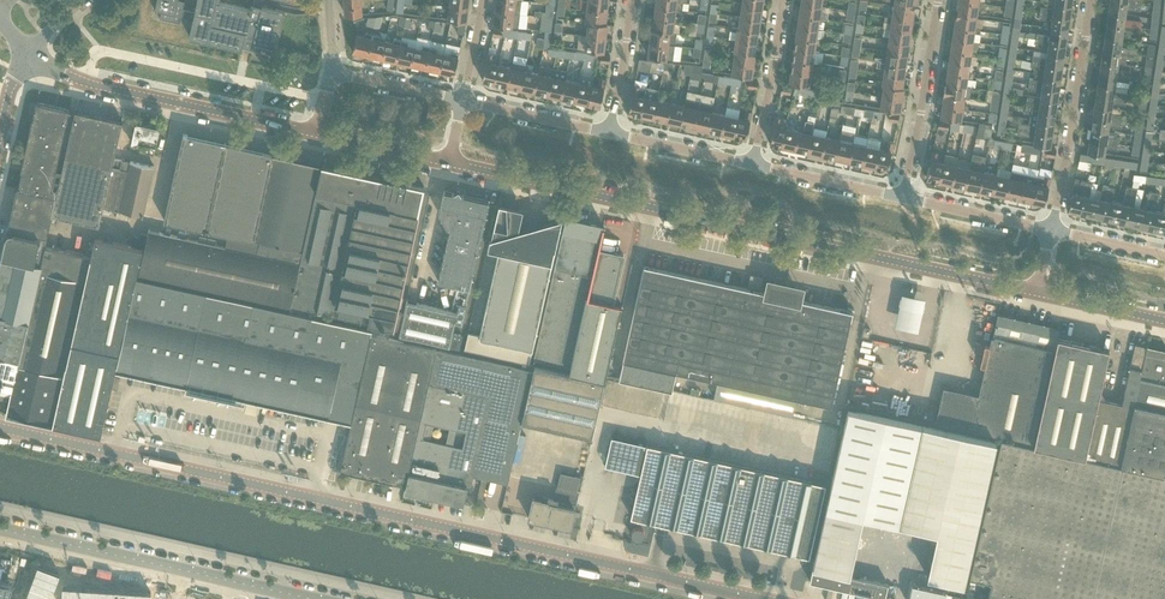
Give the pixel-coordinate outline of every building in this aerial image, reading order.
[(195,12),(182,10),(184,3),(177,2),(178,0),(157,0),(155,11),(161,12),(160,19),(179,23),(181,17),(193,19),(190,37),(242,49),(243,44),(276,52),(285,11),(262,6),(263,0),(197,0),(195,12)] [(345,15),(357,14),(362,14),(361,0),(344,0),(345,15)] [(495,10),(519,13),(521,0),(497,0),(495,10)] [(587,9),(607,12),(608,0),(604,0),(582,0),(582,1),(588,1),(587,9)] [(656,7),(675,9),(680,10),(682,10),(683,2),(689,3),(689,0),(657,0),(656,7)] [(709,1),(701,0),(700,8),(708,9),(709,1)] [(737,5),(762,9),(763,0),(743,0),(743,2),(737,1),(737,5)] [(860,0),(859,9),(866,10),(867,2),(867,1),(860,0)] [(887,15),(912,19),(914,8),(915,4),(915,0),(889,0),(895,1),(894,5),(893,13),(888,12),(887,15)] [(955,27),(979,30),(980,27),(974,26),(976,17),(976,14),(977,5),(983,6),(983,3),(964,0),(959,0),(957,11),(957,14),(955,27)] [(1111,0),(1109,11),(1125,14),(1126,8),(1139,10),(1140,4),(1111,0)] [(397,3),(396,12),(403,12),(404,4),(397,3)] [(849,3),(847,11),(855,12),(857,4),(849,3)] [(1040,6),(1039,12),(1069,17),(1071,6),(1054,3),(1054,9),(1040,6)] [(466,20),(467,6),(449,4),(447,18),(466,20)] [(711,4),(710,12),(717,13),(718,5),(711,4)] [(801,4),(800,15),(825,18),(825,15),(819,14),(821,7),(801,4)] [(737,5),(736,8),(742,9),(741,14),(741,16),(741,17),(760,20),(762,9),(737,5)] [(566,7),(558,6),(557,16),(565,17),(566,7)] [(1013,7),(1006,6),(1004,16),(1012,17),(1013,7)] [(656,7),(655,17),(678,20),(679,17),(674,17),(675,9),(656,7)] [(1016,8),(1014,17),(1022,18),(1023,10),(1016,8)] [(535,11),(534,15),(541,16),(553,17),(554,10),(547,9),(546,12),(535,11)] [(589,21),(605,23),(607,12),(587,9),(586,16),(580,16),(580,20),(589,21)] [(1152,9),(1152,18),(1159,19),(1160,9),(1152,9)] [(519,13),(495,10),(494,25),(518,27),(519,13)] [(855,12),(847,11),(846,20),(854,21),(855,12)] [(1109,11),(1107,23),(1132,26),(1135,27),(1141,27),(1142,22),(1137,21),(1124,19),(1125,14),(1109,11)] [(717,13),(710,12),(709,22),(716,23),(717,13)] [(1052,20),(1051,29),(1067,32),(1069,17),(1039,12),(1038,18),(1052,20)] [(699,15),(698,23),(705,24),(707,16),(699,15)] [(800,15),(798,25),(817,28),(818,21),(824,21),(825,18),(823,18),(800,15)] [(885,15),(884,21),(892,22),(891,28),(911,31),(912,19),(887,15),(885,15)] [(367,25),(374,26),(376,16),(368,17),(367,25)] [(376,16),(374,26),(380,28),(382,16),(376,16)] [(397,25),(404,26),(406,17),(399,16),(397,25)] [(553,17),(541,16),(540,30),(551,31),(553,17)] [(735,16),(734,19),(740,20),(739,28),(758,31),(760,21),(760,20),(741,17),(735,16)] [(406,17),(404,26),(410,27),(412,18),(406,17)] [(655,17),(653,29),(669,31),(672,31),(673,23),(678,24),(678,20),(655,17)] [(589,21),(587,35),(605,37),(607,23),(605,23),(589,21)] [(435,22),(433,30),(440,31),(441,23),(435,22)] [(555,22),(554,31),(562,32),(563,23),(555,22)] [(856,31),(856,32),(862,33),(862,32),(864,23),(857,22),(856,30),(856,31)] [(705,24),(698,23),(697,32),(704,32),(705,24)] [(1107,23),(1105,36),(1121,38),(1122,30),(1136,32),(1140,33),(1141,27),(1135,27),(1132,26),(1107,23)] [(457,32),(464,34),(466,24),(459,24),(457,32)] [(1013,24),(1012,34),(1019,35),(1020,26),(1016,25),(1014,25),(1013,24)] [(798,25),(796,37),(820,40),(821,40),(821,37),(821,36),(816,36),(817,28),(798,25)] [(845,25),(844,32),(852,34),(853,26),(845,25)] [(1002,25),(1001,34),(1009,35),(1010,26),(1002,25)] [(708,27),(707,34),(715,35),(716,28),(708,27)] [(732,27),(731,30),(737,31),(736,39),(755,42),(757,31),(758,32),(758,31),(739,28),(733,27),(732,27)] [(885,27),(884,38),(909,42),(911,31),(891,28),(885,27)] [(955,27),(953,37),(972,40),(979,41),(981,32),(979,32),(979,30),(955,27)] [(493,28),(492,35),(502,36),(503,29),(493,28)] [(652,29),(650,43),(667,45),(675,46),(676,32),(672,31),(669,31),(653,29),(652,29)] [(1036,33),(1035,39),(1065,43),(1067,32),(1051,29),(1050,35),(1036,33)] [(510,30),(509,37),(518,38),(518,31),(510,30)] [(518,31),(518,38),(519,38),(522,39),(527,39),(527,32),(520,31),(518,31)] [(562,32),(554,31),(553,41),(561,42),(562,32)] [(357,34),(353,51),(363,53),(363,52),(368,53),(372,33),(365,32),(364,36),(357,34)] [(852,34),(844,32),(843,42),(851,43),(852,34)] [(372,55),(382,57),(385,41),(378,39),(379,35),(372,33),(368,53),(373,54),(372,55)] [(715,35),(707,34),(706,44),(714,45),(715,35)] [(1001,34),(1000,43),(1007,44),(1009,35),(1001,34)] [(605,37),(587,35),(585,49),(591,50),(603,51),(605,37)] [(1137,54),(1138,49),(1120,46),(1121,38),(1105,36),(1103,49),(1137,54)] [(414,47),(410,64),(421,66),(421,65),(425,66),(430,46),(431,40),(416,37),(414,47)] [(796,37),(795,48),(819,51),(814,50),(815,43),(820,44),(820,40),(796,37)] [(855,37),(854,46),(860,47),(862,38),(855,37)] [(953,37),(951,49),(976,53),(976,49),(971,48),(972,40),(953,37)] [(392,58),(396,59),(401,39),(394,38),(393,42),(385,41),(382,57),(392,60),(392,58)] [(536,48),(543,48),(544,38),(537,38),(536,48)] [(889,43),(888,51),(907,54),(909,42),(884,38),(883,42),(889,43)] [(401,62),(411,64),(414,47),(407,45),(408,41),(401,39),(396,59),(402,60),(401,62)] [(695,39),(694,48),(702,49),(703,40),(695,39)] [(734,50),(735,51),(755,54),(755,53),(754,53),(755,42),(736,39),(735,46),(729,46),(729,50),(734,50)] [(1048,47),(1047,52),(1064,54),(1065,43),(1035,39),(1034,45),(1048,47)] [(667,45),(650,43),(648,56),(660,58),(673,59),(675,46),(667,45)] [(430,68),(439,70),(443,53),(436,52),(437,47),(430,46),(425,66),(430,67),(430,68)] [(852,54),(859,55),(860,47),(854,46),(852,53),(852,54)] [(842,47),(841,55),(849,56),(850,48),(842,47)] [(1147,47),(1146,56),(1153,57),(1154,48),(1147,47)] [(548,56),(556,57),(557,49),(549,48),(548,56)] [(702,49),(694,48),(693,56),(701,57),(702,49)] [(795,48),(793,59),(812,62),(812,61),(813,55),(814,51),(795,48)] [(999,48),(998,56),(1005,57),(1007,49),(999,48)] [(556,57),(565,58),(566,50),(557,49),(556,57)] [(704,49),(704,57),(711,59),(712,50),(704,49)] [(951,49),(950,61),(968,64),(970,55),(975,56),(976,53),(951,49)] [(1103,49),(1102,60),(1117,62),(1125,64),(1126,58),(1132,59),(1136,60),(1137,54),(1103,49)] [(443,53),(439,70),(450,72),(450,71),(454,72),(454,73),(455,74),(459,52),(452,51),(451,55),(443,53)] [(729,58),(728,61),(753,65),(755,54),(735,51),(734,58),(729,58)] [(881,58),(880,61),(905,65),(907,54),(888,51),(886,59),(881,58)] [(1032,60),(1032,61),(1062,66),(1064,54),(1047,52),(1046,58),(1033,56),(1032,60)] [(488,53),(482,80),(484,80),(495,83),(499,65),(498,64),(500,55),(494,54),(488,53)] [(582,60),(582,61),(593,62),(594,54),(583,53),(582,60)] [(600,62),(609,63),(610,56),(601,54),(600,62)] [(849,56),(841,55),(839,64),(847,65),(849,56)] [(997,64),(996,65),(1004,66),(1004,65),(1005,57),(998,56),(997,64)] [(1146,56),(1144,67),(1151,68),(1153,57),(1146,56)] [(711,59),(704,57),(703,66),(711,67),(711,59)] [(652,60),(639,59),(638,69),(650,71),(652,60)] [(793,59),(791,70),(811,73),(812,66),(816,66),(817,66),(818,63),(817,62),(812,62),(793,59)] [(851,60),(850,69),(858,70),(859,61),(851,60)] [(1102,60),(1100,71),(1129,76),(1130,71),(1116,69),(1117,62),(1102,60)] [(753,65),(728,61),(728,65),(733,65),(732,74),(739,75),(752,77),(753,65)] [(877,61),(876,66),(885,68),(884,74),(904,77),(905,65),(880,61),(877,61)] [(950,61),(948,72),(972,75),(973,72),(967,71),(968,64),(950,61)] [(1008,61),(1007,69),(1014,70),(1015,62),(1008,61)] [(1033,73),(1035,73),(1060,77),(1062,66),(1032,61),(1031,67),(1034,67),(1033,73)] [(684,64),(683,73),(691,74),(692,65),(684,64)] [(495,83),(508,85),(512,68),(499,65),(495,83)] [(691,74),(690,78),(704,80),(705,73),(702,73),(703,67),(692,65),(691,74)] [(538,73),(534,91),(547,94),(552,76),(553,68),(540,66),(538,73)] [(1144,67),(1143,75),(1150,76),(1151,68),(1144,67)] [(508,85),(521,88),(525,71),(512,68),(508,85)] [(547,94),(560,97),(564,79),(566,71),(553,68),(552,76),(547,94)] [(839,69),(838,76),(846,77),(847,71),(839,69)] [(858,70),(850,69),(849,77),(856,78),(858,70)] [(1007,69),(1006,78),(1013,79),(1014,70),(1007,69)] [(791,70),(790,82),(801,84),(809,85),(810,77),(815,78),(816,73),(813,73),(811,73),(791,70)] [(996,70),(995,79),(1002,80),(1003,72),(1003,71),(996,70)] [(521,88),(534,91),(538,73),(525,71),(521,88)] [(1100,71),(1098,83),(1114,85),(1115,80),(1128,82),(1129,76),(1100,71)] [(948,72),(946,83),(965,85),(966,77),(972,78),(972,75),(948,72)] [(574,100),(587,103),(590,85),(592,76),(579,73),(577,82),(574,100)] [(705,73),(704,80),(717,82),(718,75),(716,75),(705,73)] [(1029,78),(1028,84),(1059,88),(1060,77),(1035,73),(1034,79),(1029,78)] [(878,80),(877,84),(882,84),(884,85),(902,87),(904,77),(884,74),(883,81),(878,80)] [(724,76),(723,83),(731,84),(732,77),(724,76)] [(846,77),(838,76),(836,86),(844,88),(846,77)] [(590,85),(587,103),(600,106),(606,79),(601,77),(600,77),(598,87),(590,85)] [(732,77),(731,84),(740,86),(741,79),(741,78),(732,77)] [(564,79),(560,97),(574,100),(577,82),(568,80),(565,79),(564,79)] [(995,79),(993,88),(994,88),(1000,89),(1002,80),(995,79)] [(748,87),(748,88),(757,89),(757,88),(757,87),(758,81),(749,80),(748,87)] [(1143,80),(1141,89),(1148,90),(1149,81),(1143,80)] [(848,82),(847,90),(855,92),(856,83),(848,82)] [(945,82),(943,94),(962,97),(964,97),(969,98),(971,86),(965,85),(946,83),(945,82)] [(1005,83),(1004,92),(1011,93),(1022,94),(1023,89),(1012,87),(1012,84),(1005,83)] [(1098,83),(1097,94),(1126,98),(1127,93),(1113,91),(1114,85),(1098,83)] [(878,91),(877,95),(902,99),(904,87),(902,87),(882,84),(882,85),(884,85),(883,92),(878,91)] [(1041,92),(1040,97),(1057,100),(1059,88),(1028,84),(1028,90),(1041,92)] [(634,85),(628,112),(629,112),(641,115),(645,97),(638,96),(640,86),(634,85)] [(782,85),(781,92),(790,93),(791,86),(782,85)] [(798,88),(797,95),(806,96),(806,95),(807,89),(798,88)] [(806,95),(806,96),(815,97),(816,90),(807,89),(807,90),(806,95)] [(688,97),(715,104),(717,97),(690,90),(688,97)] [(855,92),(847,90),(846,100),(854,101),(855,92)] [(820,98),(820,99),(830,100),(831,93),(821,92),(820,98)] [(993,92),(992,101),(999,102),(1000,93),(993,92)] [(1011,93),(1004,92),(1003,99),(1010,100),(1011,93)] [(945,95),(943,106),(967,109),(968,106),(962,105),(964,97),(962,97),(943,94),(945,95)] [(1097,94),(1095,105),(1111,108),(1111,102),(1125,104),(1126,98),(1097,94)] [(902,99),(877,95),(876,99),(882,99),(881,108),(900,111),(902,99)] [(1027,95),(1025,106),(1055,111),(1057,100),(1040,97),(1027,95)] [(833,104),(840,105),(841,97),(834,96),(833,104)] [(641,115),(655,118),(659,100),(645,97),(641,115)] [(672,103),(668,121),(681,123),(685,106),(686,100),(685,100),(684,99),(675,97),(673,97),(671,103),(672,103)] [(685,106),(681,123),(694,126),(698,109),(700,101),(686,98),(686,100),(685,106)] [(655,118),(668,121),(672,103),(671,103),(659,100),(655,118)] [(698,109),(694,126),(707,129),(711,112),(713,104),(700,101),(698,109)] [(999,102),(992,101),(991,110),(998,111),(999,102)] [(32,120),(65,127),(69,109),(37,102),(33,119),(32,119),(32,120)] [(1002,105),(1000,114),(1007,115),(1009,106),(1002,105)] [(1095,105),(1093,117),(1122,121),(1123,116),(1120,115),(1121,109),(1111,108),(1095,105)] [(790,124),(803,126),(805,107),(792,106),(790,124)] [(846,107),(845,113),(854,115),(855,108),(846,106),(846,107)] [(967,109),(943,106),(941,117),(953,119),(960,120),(961,112),(967,112),(967,109)] [(1025,106),(1024,112),(1030,113),(1029,119),(1054,122),(1055,111),(1025,106)] [(724,114),(720,132),(733,135),(737,117),(738,117),(739,110),(726,107),(724,114)] [(832,108),(828,123),(834,124),(837,109),(832,108)] [(56,196),(51,214),(99,225),(103,206),(112,167),(114,158),(120,132),(122,120),(75,110),(60,181),(59,181),(56,196)] [(737,117),(733,135),(746,138),(752,111),(746,110),(744,119),(738,117),(737,117)] [(707,129),(720,132),(724,114),(711,112),(707,129)] [(889,120),(898,121),(899,114),(890,113),(889,120)] [(1007,115),(1000,114),(999,122),(1006,123),(1007,115)] [(776,116),(770,143),(771,143),(783,146),(787,128),(779,127),(781,117),(776,116)] [(1093,117),(1091,128),(1107,130),(1108,125),(1121,127),(1122,121),(1093,117)] [(1018,123),(1017,128),(1052,134),(1054,122),(1029,119),(1028,124),(1018,123)] [(17,188),(56,196),(59,181),(54,179),(65,127),(32,120),(21,172),(19,186),(17,185),(17,188)] [(938,127),(935,139),(944,141),(947,129),(948,122),(939,120),(938,127)] [(800,131),(796,149),(809,152),(813,134),(812,134),(814,123),(807,121),(805,121),(803,132),(800,131)] [(952,121),(950,129),(959,131),(961,122),(952,121)] [(133,135),(131,142),(141,145),(140,152),(154,155),(156,147),(156,144),(157,140),(160,128),(159,128),(159,129),(136,124),(136,123),(135,123),(133,135)] [(835,157),(848,160),(852,143),(856,126),(843,123),(839,140),(835,157)] [(979,123),(977,135),(990,137),(992,125),(979,123)] [(965,124),(964,132),(973,133),(974,125),(965,124)] [(1136,125),(1135,135),(1142,136),(1143,126),(1136,125)] [(999,126),(997,135),(1004,136),(1006,127),(999,126)] [(783,146),(796,149),(800,131),(787,128),(783,146)] [(1017,128),(1017,134),(1034,137),(1033,143),(1050,145),(1052,134),(1017,128)] [(1091,128),(1090,139),(1119,144),(1120,138),(1106,136),(1107,130),(1091,128)] [(165,220),(206,229),(225,143),(183,134),(165,220)] [(813,134),(809,152),(822,155),(826,137),(813,134)] [(1142,136),(1135,135),(1134,142),(1141,143),(1142,136)] [(822,155),(835,157),(839,140),(826,137),(822,155)] [(861,163),(874,166),(878,149),(880,141),(867,138),(865,146),(861,163)] [(1119,144),(1090,139),(1088,151),(1104,153),(1105,147),(1118,150),(1119,144)] [(995,140),(994,147),(1002,149),(1003,142),(995,140)] [(878,149),(874,166),(888,169),(894,142),(887,141),(885,150),(878,149)] [(1003,142),(1002,149),(1011,150),(1012,143),(1003,142)] [(206,229),(254,240),(273,154),(225,143),(206,229)] [(848,160),(861,163),(865,146),(852,143),(848,160)] [(1022,145),(1021,151),(1030,153),(1031,146),(1022,144),(1022,145)] [(1031,146),(1030,153),(1038,154),(1039,147),(1031,146)] [(1131,155),(1139,156),(1140,147),(1132,146),(1131,155)] [(1043,148),(1042,157),(1055,159),(1055,157),(1056,150),(1043,148)] [(933,151),(926,178),(939,181),(943,163),(937,161),(939,152),(933,151)] [(1079,160),(1078,166),(1090,169),(1091,162),(1092,155),(1090,155),(1080,153),(1079,160)] [(254,240),(303,251),(323,165),(322,165),(322,164),(273,154),(254,240)] [(1105,164),(1104,170),(1112,171),(1113,170),(1113,168),(1114,165),(1114,163),(1115,159),(1106,157),(1106,158),(1105,164)] [(120,169),(122,159),(114,158),(112,167),(120,169)] [(112,167),(103,206),(143,216),(154,166),(131,161),(128,171),(120,169),(112,167)] [(969,169),(966,186),(979,189),(982,171),(984,163),(971,161),(969,169)] [(1140,170),(1147,171),(1148,162),(1141,161),(1140,170)] [(939,181),(952,183),(956,166),(943,163),(939,181)] [(303,251),(301,255),(290,307),(341,318),(372,176),(369,176),(370,175),(369,175),(369,176),(323,165),(303,251)] [(1112,171),(1109,186),(1114,187),(1118,171),(1119,166),(1114,165),(1113,168),(1113,170),(1112,171)] [(952,183),(966,186),(969,169),(956,166),(952,183)] [(996,174),(992,192),(998,193),(1005,195),(1009,177),(1010,172),(1008,171),(997,169),(996,174)] [(1009,177),(1005,195),(1018,198),(1022,180),(1024,173),(1010,170),(1010,172),(1009,177)] [(979,189),(992,192),(996,174),(982,171),(979,189)] [(1022,180),(1018,198),(1031,201),(1035,183),(1037,176),(1024,173),(1022,180)] [(1035,183),(1031,201),(1043,203),(1044,204),(1051,177),(1045,175),(1039,174),(1038,177),(1037,176),(1035,183)] [(1133,180),(1132,187),(1137,188),(1139,181),(1140,181),(1141,175),(1138,175),(1134,174),(1133,180)] [(372,176),(341,318),(392,330),(399,331),(403,314),(396,312),(421,199),(423,188),(407,184),(407,183),(406,183),(406,184),(401,183),(401,182),(400,182),(400,183),(394,181),(395,181),(394,180),(394,181),(388,180),(388,179),(387,180),(382,179),(382,178),(381,178),(377,178),(377,177),(376,177),(372,176)] [(1068,209),(1080,211),(1087,181),(1081,180),(1075,179),(1068,208),(1068,209)] [(1080,211),(1091,214),(1095,197),(1089,196),(1092,183),(1087,181),(1080,211)] [(1091,214),(1102,216),(1109,186),(1103,185),(1102,189),(1097,188),(1095,197),(1091,214)] [(1102,216),(1113,219),(1117,202),(1111,201),(1114,187),(1109,186),(1102,216)] [(1132,187),(1126,186),(1122,203),(1117,202),(1113,219),(1124,221),(1132,187)] [(1134,206),(1137,188),(1132,187),(1124,221),(1136,224),(1139,207),(1134,206)] [(17,188),(8,228),(46,236),(51,214),(56,196),(17,188)] [(452,333),(455,323),(462,324),(489,201),(463,196),(460,192),(457,191),(452,194),(444,192),(439,214),(446,228),(449,228),(437,281),(456,285),(451,310),(407,301),(408,299),(407,299),(403,314),(399,331),(398,336),(449,347),(452,333)] [(1154,192),(1149,191),(1145,208),(1139,207),(1136,224),(1147,226),(1154,192)] [(1156,211),(1160,193),(1154,192),(1147,226),(1158,229),(1161,212),(1156,211)] [(518,240),(516,240),(523,209),(499,204),(491,238),(490,238),(488,249),(489,249),(499,251),(479,335),(468,333),(464,350),(528,364),(562,218),(560,218),(559,222),(557,222),(555,222),(552,222),(550,222),(548,223),(546,223),(543,224),(541,225),(539,227),(538,228),(536,226),(532,231),(533,232),(532,234),(530,235),(528,237),(525,238),(523,239),(521,239),(518,240)] [(532,360),(570,369),(602,227),(565,218),(532,360)] [(569,374),(604,382),(610,360),(622,305),(613,303),(624,255),(599,250),(604,227),(602,227),(570,369),(569,374)] [(143,249),(116,371),(186,387),(185,393),(244,406),(246,400),(351,423),(371,334),(372,330),(349,325),(289,312),(290,307),(301,255),(303,251),(259,241),(254,240),(229,234),(226,248),(147,230),(146,234),(143,249)] [(19,360),(38,272),(44,247),(46,239),(11,232),(10,232),(8,233),(6,235),(0,263),(0,356),(19,360)] [(133,235),(131,246),(143,249),(146,234),(140,233),(139,237),(133,235)] [(54,425),(101,435),(115,371),(116,371),(143,249),(131,246),(95,238),(91,257),(44,247),(38,272),(85,282),(54,425)] [(670,390),(674,372),(695,276),(644,265),(619,378),(670,390)] [(6,415),(54,425),(85,282),(38,272),(19,360),(7,412),(6,415)] [(695,276),(674,372),(717,381),(796,399),(831,406),(853,311),(796,299),(798,290),(772,284),(770,293),(695,276)] [(925,297),(897,290),(893,310),(889,324),(917,331),(921,316),(925,297)] [(994,333),(1055,347),(1059,327),(998,314),(994,333)] [(1059,327),(1055,347),(1033,447),(1085,459),(1098,399),(1097,399),(1108,350),(1058,338),(1060,328),(1059,327)] [(449,347),(459,349),(462,335),(452,333),(449,347)] [(340,469),(406,485),(437,350),(371,334),(351,423),(340,469)] [(935,423),(1029,443),(1050,350),(991,336),(978,395),(943,387),(935,423)] [(1098,399),(1085,459),(1120,467),(1147,347),(1135,344),(1132,356),(1122,404),(1098,399)] [(1120,467),(1133,469),(1164,477),(1164,351),(1147,347),(1120,467)] [(437,350),(406,485),(405,490),(463,503),(470,474),(507,483),(521,422),(533,372),(437,350)] [(7,412),(19,360),(0,356),(0,410),(7,412)] [(534,366),(533,372),(521,422),(591,438),(594,427),(604,382),(569,374),(534,366)] [(810,581),(845,589),(849,575),(862,516),(937,533),(927,577),(964,585),(996,442),(849,409),(810,581)] [(637,427),(635,441),(678,447),(680,433),(637,427)] [(640,474),(647,444),(612,437),(606,466),(640,474)] [(1033,447),(1001,440),(970,579),(992,584),(989,598),(1164,598),(1164,477),(1133,469),(1120,467),(1085,459),(1033,447)] [(659,524),(763,547),(776,550),(776,549),(798,554),(798,555),(809,557),(825,484),(647,444),(640,474),(638,482),(630,517),(631,517),(656,523),(659,524)] [(560,472),(556,488),(578,493),(582,477),(560,472)] [(531,506),(528,518),(570,528),(573,516),(576,505),(578,493),(556,488),(554,497),(550,496),(547,501),(532,498),(531,506)] [(25,598),(50,598),(56,584),(59,574),(38,566),(25,598)] [(849,575),(845,589),(885,598),(888,584),(849,575)] [(9,598),(12,585),(0,582),(0,598),(9,598)] [(946,592),(912,584),(909,598),(945,598),(946,592)] [(151,592),(63,587),(62,598),(151,598),(151,592)]
